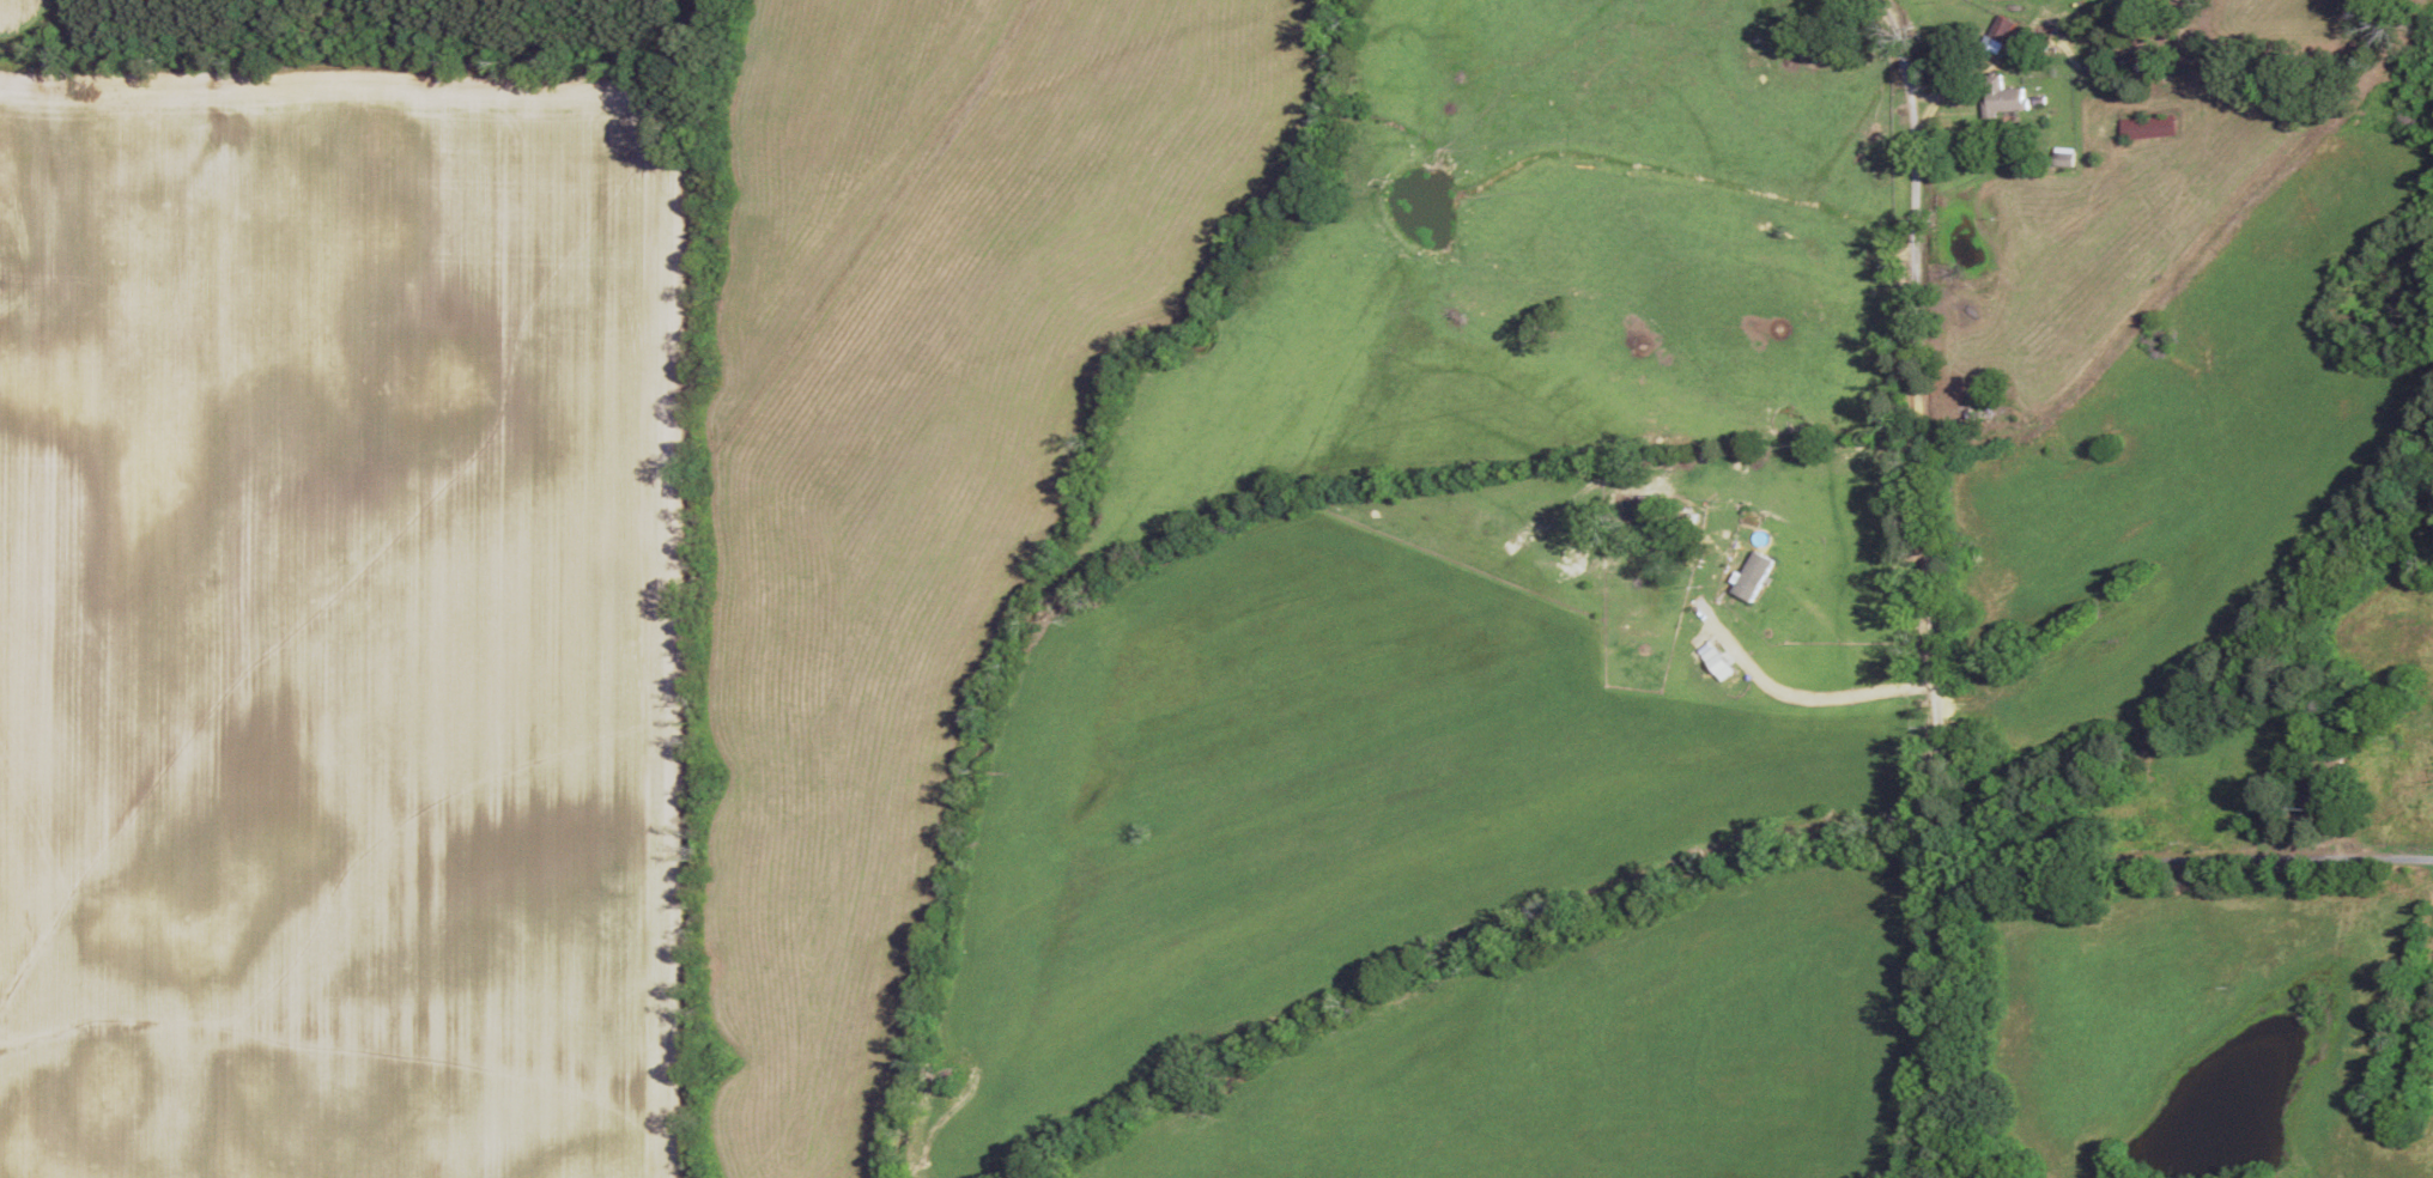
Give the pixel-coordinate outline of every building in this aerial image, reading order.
[(2021,90),(2000,90),(1999,76),(1979,76),(1980,117),(2022,116),(2021,90)] [(2169,115),(2115,121),(2118,143),(2171,136),(2169,115)]
